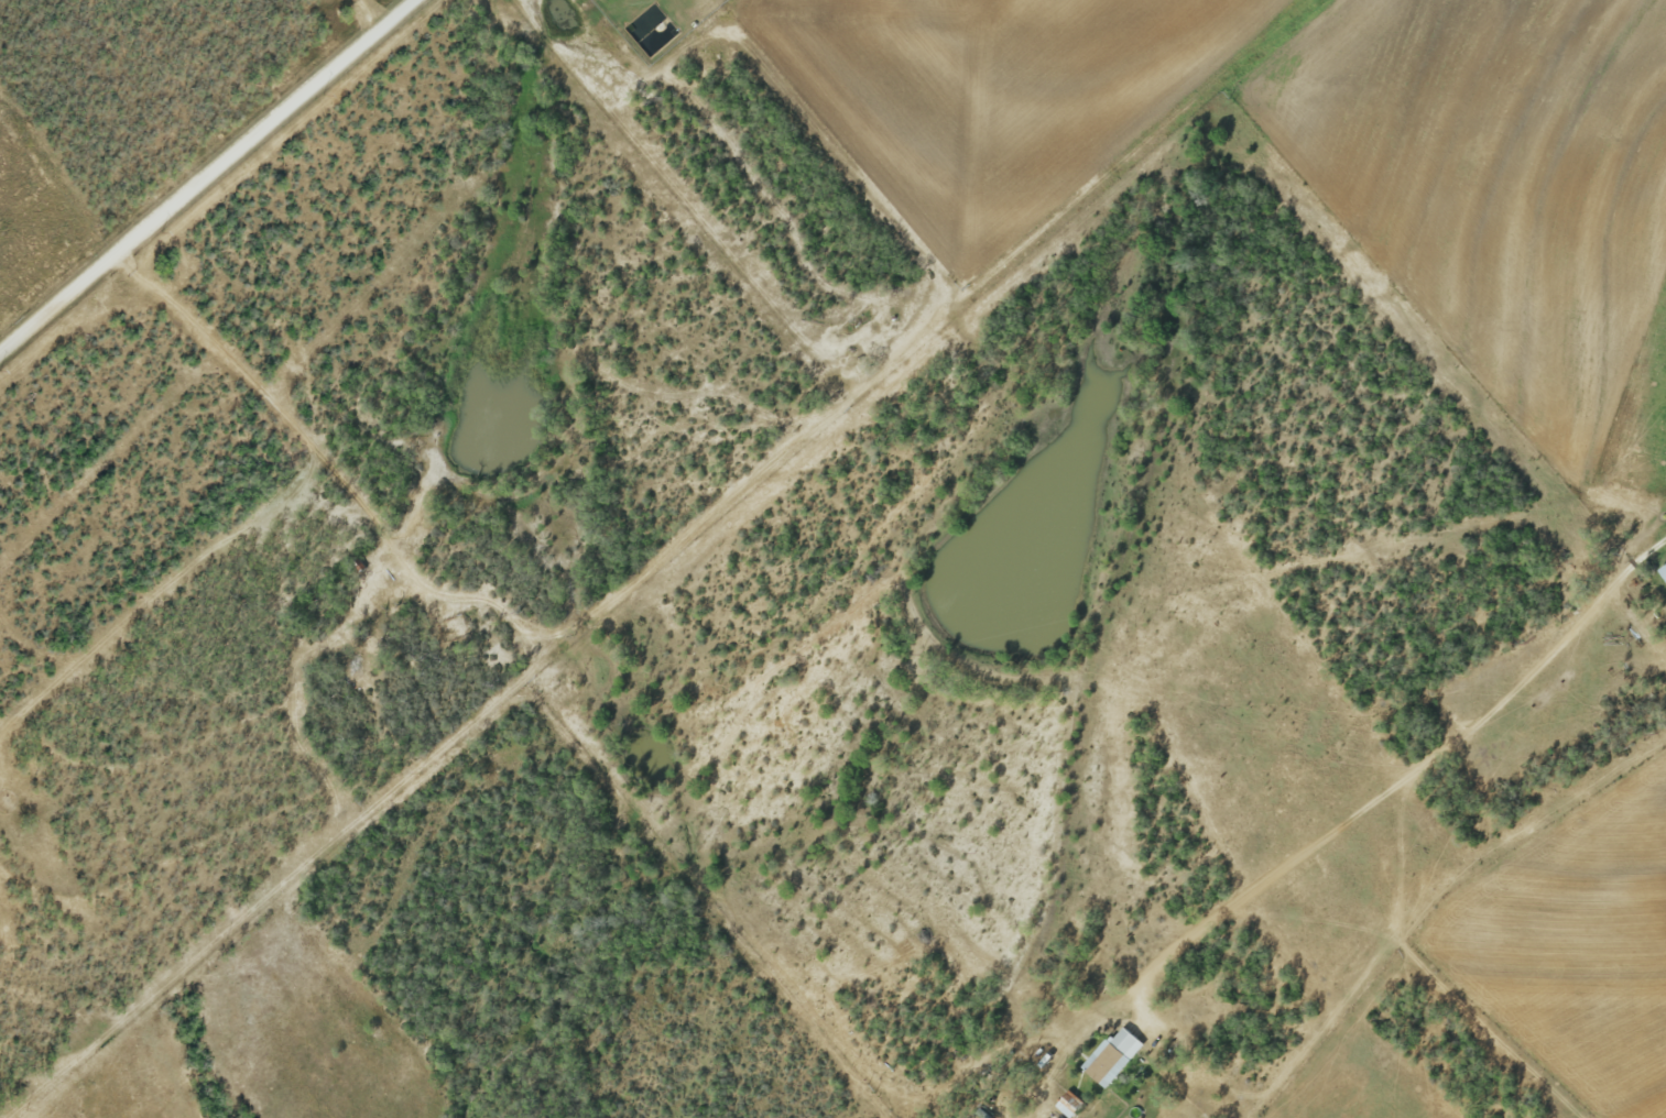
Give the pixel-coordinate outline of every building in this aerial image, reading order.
[(1665,583),(1665,564),(1657,569),(1665,583)] [(1144,1047),(1121,1026),(1081,1069),(1104,1090),(1144,1047)] [(1067,1117),(1070,1117),(1083,1104),(1069,1091),(1055,1107),(1067,1117)]
